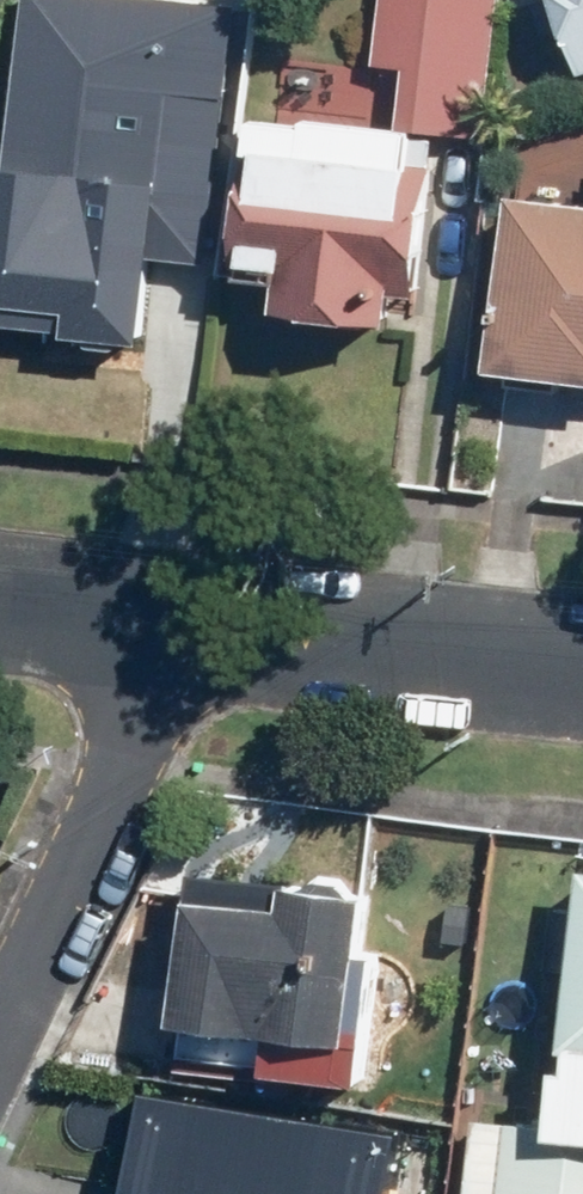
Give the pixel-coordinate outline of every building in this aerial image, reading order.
[(148,345),(161,232),(216,239),(243,0),(19,0),(0,162),(0,328),(148,345)] [(427,125),(485,132),(500,0),(387,0),(381,56),(434,62),(427,125)] [(582,31),(582,0),(572,0),(582,31)] [(280,259),(275,311),(395,322),(397,290),(416,292),(431,161),(412,159),(416,126),(309,115),(308,122),(253,118),(251,146),(241,144),(228,254),(280,259)] [(491,368),(582,378),(582,198),(511,190),(491,368)] [(582,866),(580,897),(548,896),(544,966),(570,967),(567,1045),(554,1045),(554,1118),(471,1114),(466,1193),(582,1193),(582,866)] [(288,878),(192,868),(175,1021),(354,1040),(367,893),(288,886),(288,878)] [(133,1180),(230,1193),(405,1193),(416,1118),(147,1080),(133,1180)]
